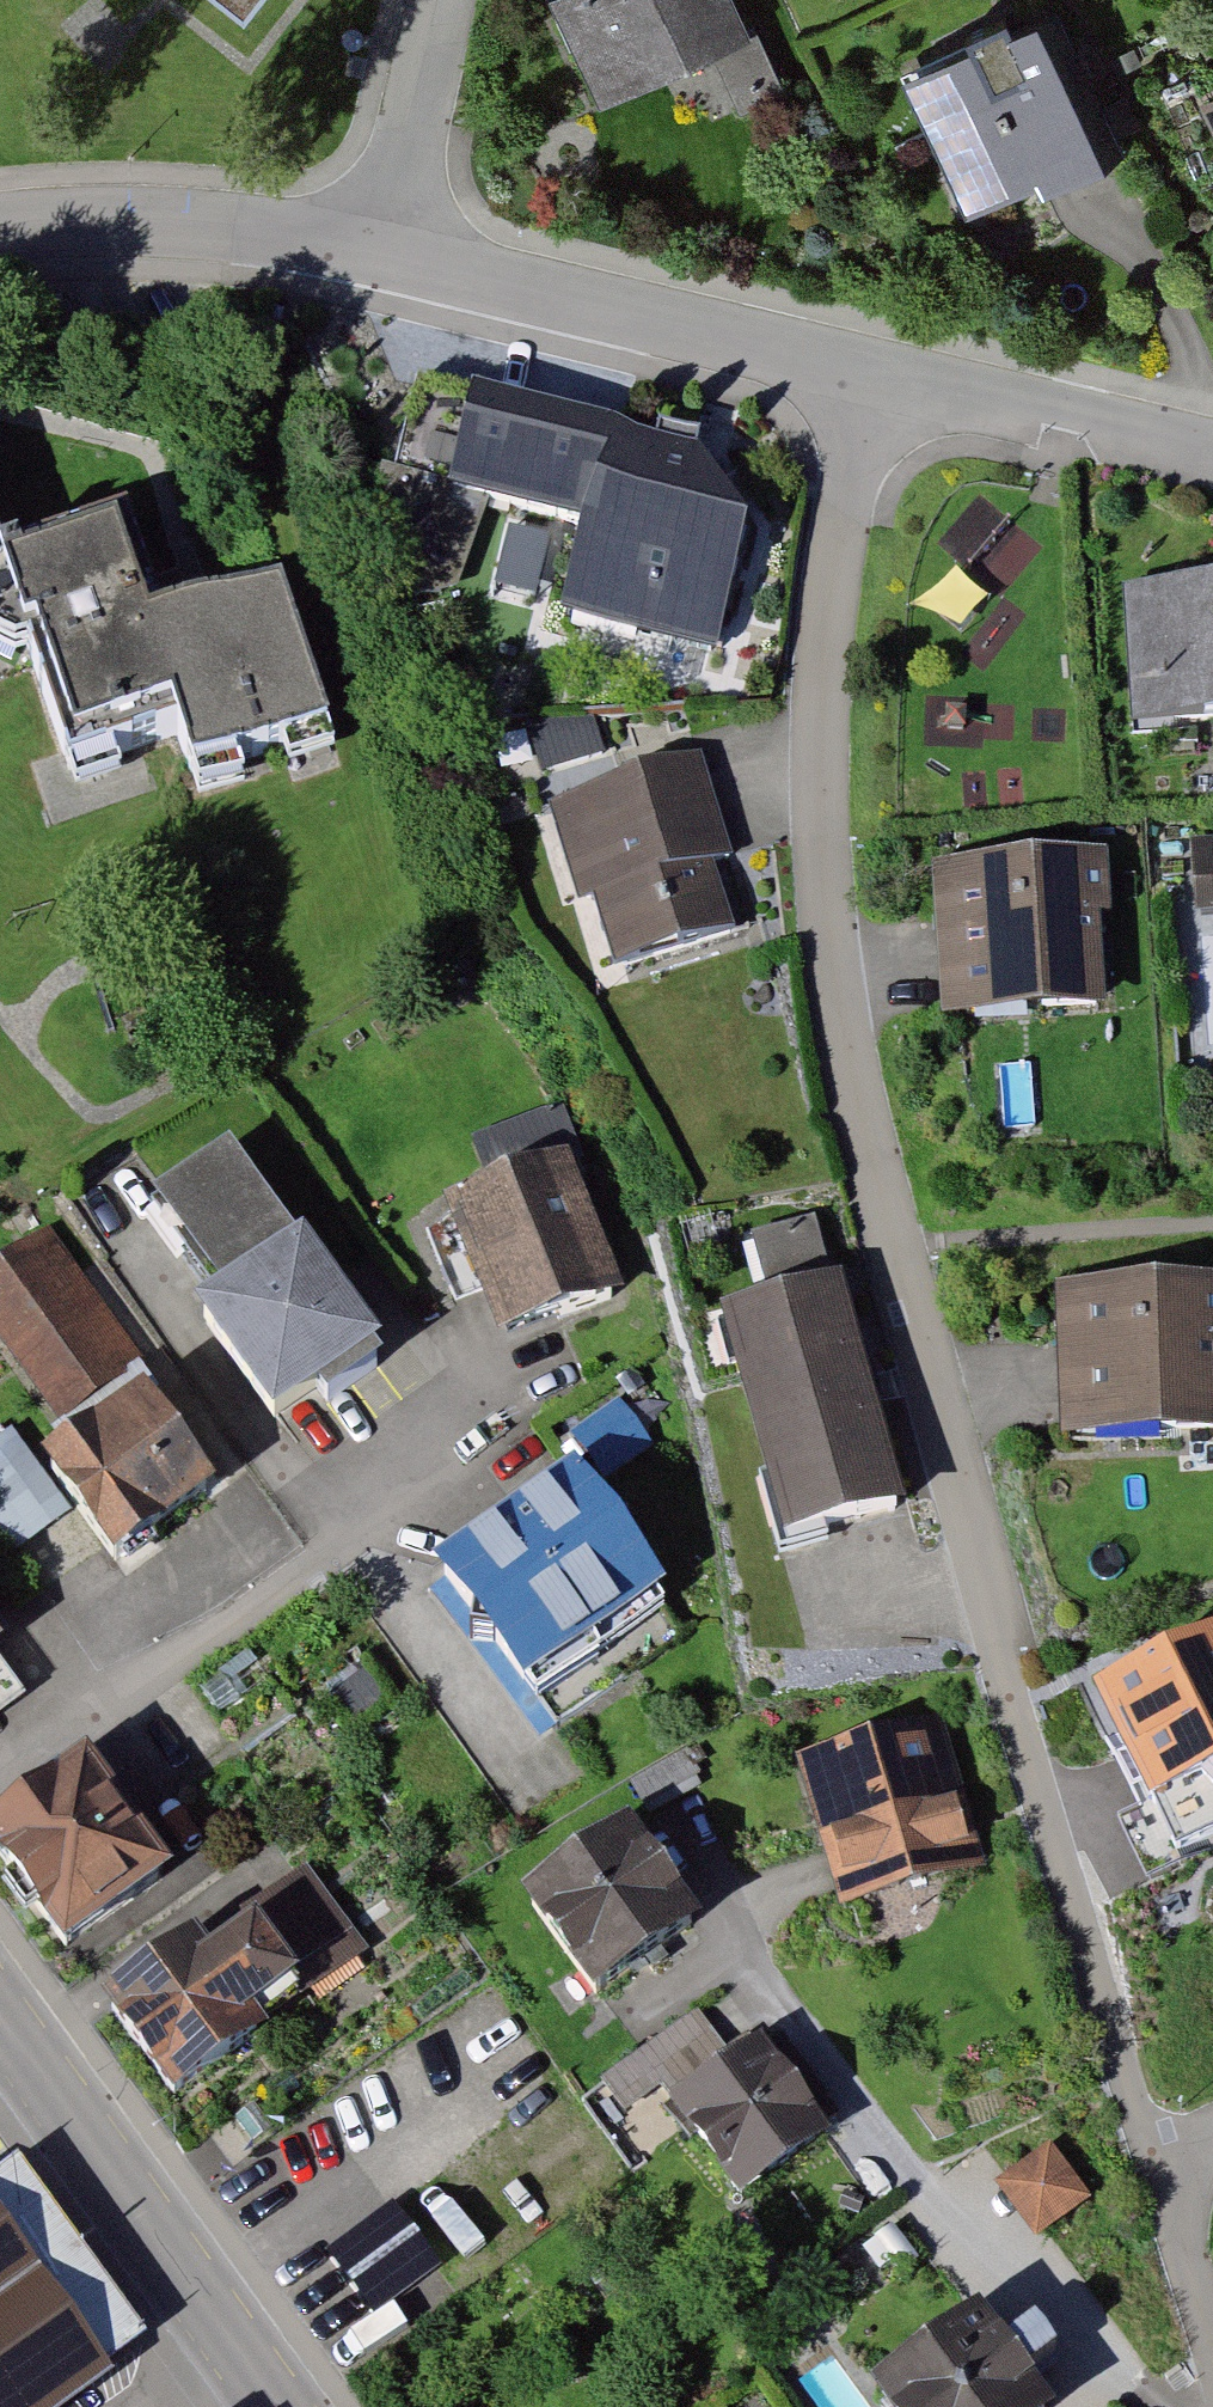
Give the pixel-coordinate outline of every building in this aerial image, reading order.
[(604,114),(697,73),(716,116),(785,86),(758,25),(739,33),(724,0),(553,0),(604,114)] [(1019,27),(915,70),(972,206),(1114,147),(1068,35),(1029,51),(1019,27)] [(684,441),(472,388),(444,486),(581,522),(561,612),(709,641),(739,514),(684,441)] [(118,549),(10,584),(68,765),(175,731),(194,790),(330,747),(285,604),(149,647),(118,549)] [(10,584),(0,554),(0,587),(10,584)] [(1127,590),(1132,721),(1212,718),(1212,587),(1127,590)] [(538,723),(543,754),(607,743),(601,713),(538,723)] [(743,855),(703,753),(556,792),(588,900),(610,898),(630,962),(742,924),(724,864),(743,855)] [(1194,835),(1196,903),(1212,902),(1212,835),(1194,835)] [(1102,1011),(1094,849),(950,856),(959,1019),(1102,1011)] [(241,1152),(151,1213),(216,1308),(306,1246),(241,1152)] [(575,1165),(451,1206),(492,1328),(616,1287),(575,1165)] [(0,1262),(0,1352),(46,1423),(137,1364),(50,1230),(0,1262)] [(216,1308),(199,1320),(272,1426),(380,1351),(306,1246),(216,1308)] [(844,1282),(721,1318),(789,1546),(911,1509),(844,1282)] [(1039,1304),(1042,1457),(1212,1453),(1212,1304),(1212,1296),(1039,1304)] [(128,1391),(20,1466),(94,1571),(202,1496),(128,1391)] [(581,1478),(437,1578),(550,1740),(694,1639),(581,1478)] [(1088,1707),(1136,1818),(1212,1784),(1212,1643),(1088,1707)] [(939,1724),(787,1767),(830,1918),(983,1875),(939,1724)] [(0,1819),(0,1895),(38,1949),(146,1875),(72,1769),(0,1819)] [(629,1829),(522,1904),(595,2009),(703,1934),(629,1829)] [(114,2013),(95,2025),(145,2101),(363,1960),(302,1867),(103,1996),(114,2013)] [(775,2034),(668,2109),(741,2214),(849,2140),(775,2034)] [(1046,2149),(993,2189),(1034,2242),(1087,2202),(1046,2149)] [(390,2210),(325,2259),(372,2321),(437,2272),(390,2210)] [(0,2226),(0,2309),(39,2281),(0,2226)] [(39,2281),(0,2309),(0,2406),(80,2406),(113,2384),(39,2281)] [(871,2390),(883,2406),(1043,2406),(979,2315),(871,2390)]
